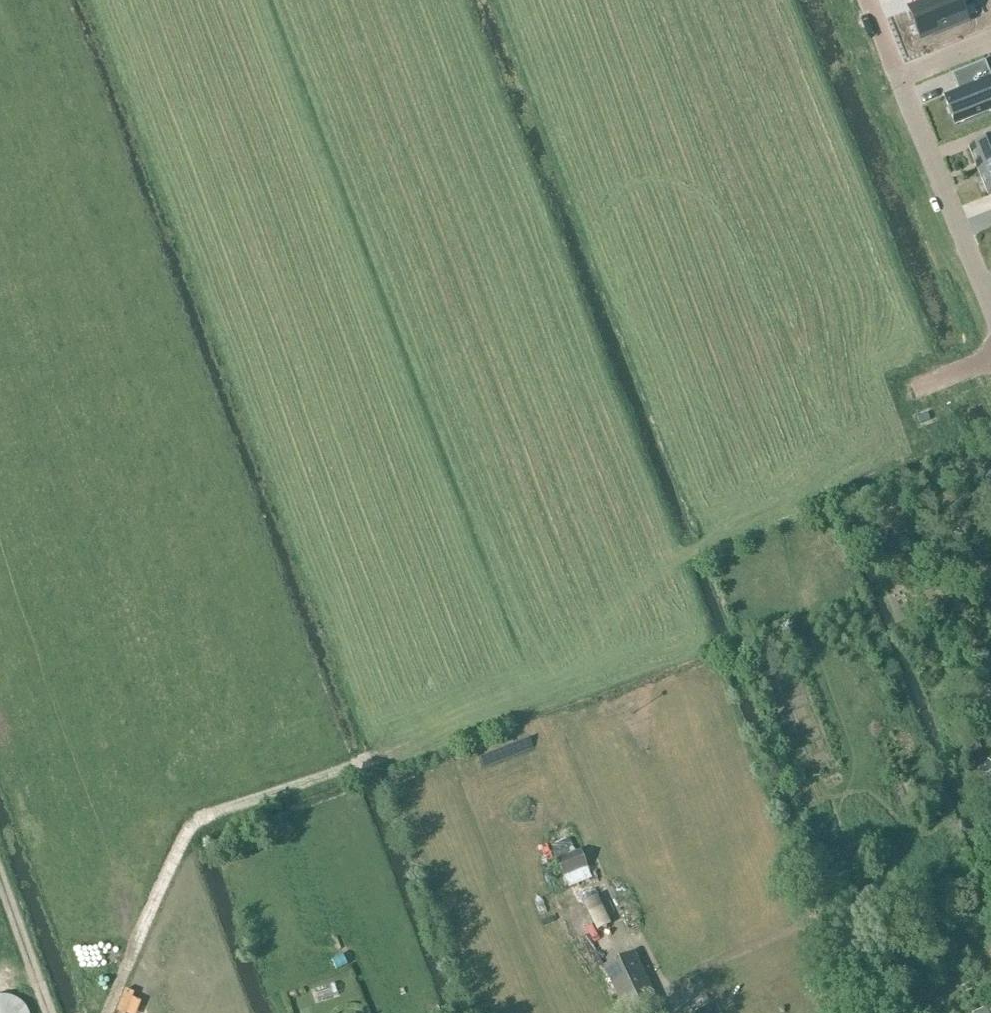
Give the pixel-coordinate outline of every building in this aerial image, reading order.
[(909,10),(921,40),(968,21),(962,6),(978,0),(935,0),(909,10)] [(944,98),(956,125),(990,111),(990,74),(986,61),(952,75),(959,92),(944,98)] [(990,167),(990,140),(969,148),(979,172),(990,167)] [(979,172),(988,196),(990,195),(990,167),(979,172)] [(564,876),(588,866),(581,850),(557,859),(564,876)] [(585,900),(598,928),(611,922),(598,894),(585,900)] [(627,1012),(662,1012),(634,952),(604,966),(627,1012)]
